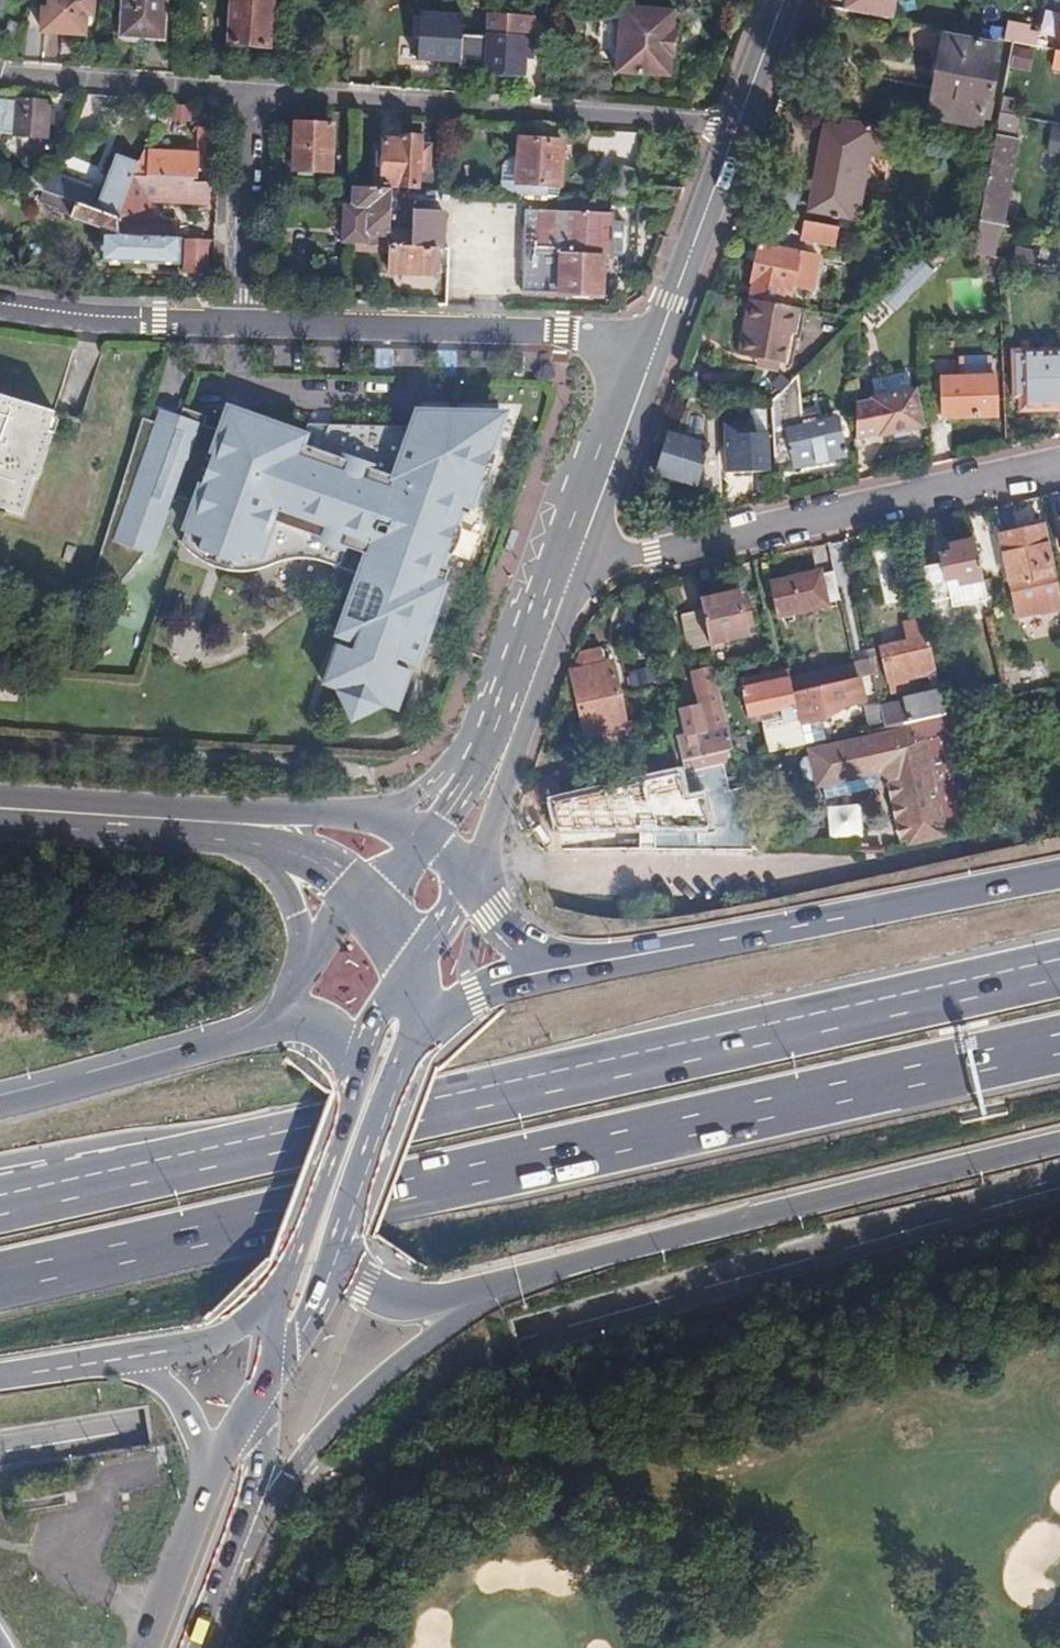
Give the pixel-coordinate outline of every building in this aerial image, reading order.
[(38,37),(80,40),(81,21),(87,21),(88,0),(46,0),(46,16),(39,15),(38,37)] [(116,43),(157,45),(159,0),(118,0),(116,43)] [(221,48),(270,52),(272,0),(225,0),(221,48)] [(896,0),(842,0),(841,11),(895,15),(896,0)] [(409,9),(407,58),(453,61),(456,11),(409,9)] [(670,14),(613,10),(608,74),(665,78),(667,57),(670,57),(672,33),(668,33),(670,14)] [(481,71),(480,73),(519,76),(521,57),(529,57),(529,17),(484,14),(483,37),(457,35),(455,69),(481,71)] [(1006,20),(1002,40),(1032,45),(1036,26),(1006,20)] [(942,36),(925,119),(976,128),(981,107),(985,107),(993,67),(989,66),(993,46),(942,36)] [(1028,71),(1032,46),(1010,42),(1006,67),(1028,71)] [(1054,52),(1051,67),(1053,69),(1059,70),(1059,53),(1054,52)] [(0,103),(0,141),(1,138),(49,140),(50,107),(0,103)] [(996,120),(991,143),(975,219),(996,224),(999,224),(1006,191),(1008,191),(1019,140),(1023,119),(997,114),(996,120)] [(824,129),(821,142),(860,150),(867,152),(866,156),(883,159),(888,134),(841,124),(839,132),(824,129)] [(293,128),(291,174),(326,175),(329,129),(293,128)] [(378,144),(376,187),(412,189),(413,174),(424,174),(424,148),(415,148),(416,139),(396,139),(396,144),(378,144)] [(510,199),(553,201),(556,143),(513,140),(512,159),(510,199)] [(860,150),(821,142),(810,194),(799,192),(795,210),(846,221),(859,154),(860,150)] [(139,157),(136,167),(130,181),(192,184),(193,175),(206,175),(208,146),(194,145),(194,159),(139,157)] [(846,221),(854,223),(866,156),(859,154),(846,221)] [(497,172),(496,198),(510,199),(512,159),(510,159),(507,159),(505,160),(503,161),(501,164),(498,168),(497,172)] [(47,180),(39,199),(75,213),(113,228),(119,211),(130,181),(136,167),(127,163),(125,167),(113,162),(107,175),(104,173),(100,182),(103,183),(97,200),(47,180)] [(622,171),(621,204),(638,205),(640,172),(622,171)] [(192,188),(192,184),(130,181),(119,211),(113,228),(119,240),(144,242),(146,206),(151,206),(205,209),(206,188),(192,188)] [(388,193),(357,192),(349,191),(348,214),(362,215),(362,239),(386,240),(388,193)] [(75,213),(39,199),(36,206),(47,211),(43,223),(68,233),(75,213)] [(150,221),(151,206),(146,206),(144,242),(150,242),(150,229),(176,230),(176,223),(150,221)] [(75,213),(68,233),(96,244),(105,264),(175,267),(176,243),(150,242),(144,242),(119,240),(113,228),(75,213)] [(609,257),(610,220),(523,218),(521,295),(601,297),(602,257),(609,257)] [(975,219),(968,253),(990,257),(996,224),(975,219)] [(410,220),(408,251),(439,252),(439,221),(410,220)] [(834,229),(801,222),(797,247),(829,253),(834,229)] [(176,230),(150,229),(150,242),(176,243),(176,230)] [(203,232),(176,230),(176,243),(186,244),(203,244),(203,232)] [(386,240),(362,239),(361,249),(386,250),(386,240)] [(203,244),(186,244),(184,284),(202,284),(204,244),(203,244)] [(747,302),(785,309),(792,276),(803,277),(805,256),(755,246),(749,280),(751,280),(747,302)] [(1010,261),(1030,264),(1033,251),(1012,247),(1010,261)] [(386,250),(385,282),(432,283),(433,258),(439,258),(439,252),(408,251),(386,250)] [(911,258),(886,283),(901,298),(926,273),(911,258)] [(886,283),(872,296),(887,311),(901,298),(886,283)] [(747,302),(746,301),(736,353),(778,360),(784,335),(786,335),(791,310),(785,309),(747,302)] [(1007,355),(1009,383),(1017,383),(1018,400),(1019,413),(1059,411),(1059,351),(1007,355)] [(790,376),(762,403),(765,426),(766,434),(770,472),(842,456),(833,418),(817,422),(813,407),(798,410),(790,376)] [(851,412),(853,453),(874,445),(875,447),(909,436),(908,433),(922,428),(909,391),(904,393),(898,377),(864,387),(870,403),(865,405),(866,407),(851,412)] [(994,416),(992,377),(937,378),(938,413),(948,413),(948,416),(994,416)] [(1010,400),(1018,400),(1017,383),(1009,383),(1010,400)] [(713,394),(690,389),(676,437),(668,434),(655,473),(694,486),(706,448),(715,451),(713,394)] [(20,522),(48,419),(0,405),(0,516),(20,522)] [(460,523),(458,517),(459,513),(467,516),(479,482),(489,456),(503,416),(417,414),(412,428),(328,426),(321,443),(318,452),(300,445),(304,437),(303,437),(247,417),(243,428),(224,421),(220,432),(203,426),(206,417),(183,408),(180,417),(175,430),(155,423),(140,418),(93,573),(120,583),(134,566),(148,545),(163,516),(168,502),(163,501),(166,493),(173,496),(194,504),(184,532),(203,538),(198,551),(237,565),(242,552),(260,558),(263,549),(318,525),(369,544),(365,556),(358,575),(354,588),(349,601),(336,637),(356,644),(353,652),(336,646),(322,685),(339,691),(337,697),(346,716),(353,712),(357,720),(376,711),(378,705),(395,711),(408,672),(392,666),(395,658),(414,665),(422,643),(433,612),(447,571),(440,568),(441,565),(446,561),(451,556),(454,550),(457,544),(459,537),(460,530),(460,523)] [(180,417),(160,410),(155,423),(175,430),(180,417)] [(247,417),(228,410),(224,421),(243,428),(247,417)] [(328,426),(307,425),(303,437),(304,437),(321,443),(328,426)] [(763,434),(720,441),(724,478),(768,472),(763,434)] [(321,443),(304,437),(300,445),(318,452),(321,443)] [(495,457),(489,456),(479,482),(485,484),(495,457)] [(1022,507),(994,510),(995,524),(1024,522),(1022,507)] [(369,544),(318,525),(263,549),(260,558),(242,552),(237,565),(198,551),(203,538),(184,532),(180,543),(184,547),(188,551),(193,555),(200,561),(208,565),(215,568),(222,570),(229,571),(237,572),(245,571),(250,571),(255,570),(261,569),(267,567),(278,562),(283,561),(287,560),(291,560),(296,559),(301,559),(306,559),(311,560),(317,561),(321,562),(324,563),(358,575),(365,556),(369,544)] [(996,537),(1015,622),(1059,612),(1040,527),(996,537)] [(955,587),(980,582),(972,542),(948,548),(949,554),(936,557),(942,583),(953,581),(955,587)] [(935,550),(936,557),(949,554),(948,548),(935,550)] [(834,573),(768,587),(775,614),(840,600),(834,573)] [(354,588),(348,586),(344,599),(349,601),(354,588)] [(736,595),(699,604),(701,612),(708,646),(745,639),(743,631),(751,630),(748,615),(741,617),(736,595)] [(438,614),(433,612),(422,643),(427,645),(438,614)] [(688,651),(708,646),(701,612),(680,616),(688,651)] [(882,730),(917,723),(945,716),(928,640),(883,649),(891,685),(930,678),(934,694),(904,700),(905,705),(880,710),(883,727),(882,730)] [(574,670),(570,670),(582,735),(598,732),(601,747),(625,742),(609,663),(602,665),(599,649),(577,654),(574,670)] [(854,666),(809,676),(811,688),(857,678),(854,666)] [(738,762),(757,758),(771,755),(804,747),(799,725),(792,692),(789,680),(788,673),(742,683),(747,706),(778,700),(787,739),(731,751),(733,763),(738,762)] [(809,676),(789,680),(792,692),(811,688),(809,676)] [(811,688),(792,692),(799,725),(827,719),(825,709),(845,705),(845,706),(865,702),(859,678),(857,678),(811,688)] [(972,722),(974,721),(975,710),(945,716),(917,723),(919,733),(812,757),(813,759),(802,761),(797,768),(801,781),(807,785),(819,783),(820,785),(882,772),(880,765),(892,762),(905,767),(908,779),(895,781),(892,787),(904,838),(911,841),(941,834),(940,827),(966,821),(972,722)] [(357,720),(353,712),(346,716),(350,723),(357,720)] [(675,740),(683,774),(694,772),(718,767),(733,763),(731,751),(723,717),(678,726),(681,738),(675,740)] [(617,768),(621,788),(678,775),(674,755),(617,768)] [(720,778),(736,775),(733,763),(718,767),(720,778)] [(526,783),(521,798),(531,808),(559,802),(572,799),(589,795),(586,780),(555,787),(553,777),(526,783)] [(572,799),(559,802),(559,813),(539,812),(538,838),(558,838),(558,841),(583,842),(583,839),(604,839),(604,812),(583,811),(583,809),(572,808),(572,799)] [(858,803),(824,804),(825,838),(859,837),(858,803)]
